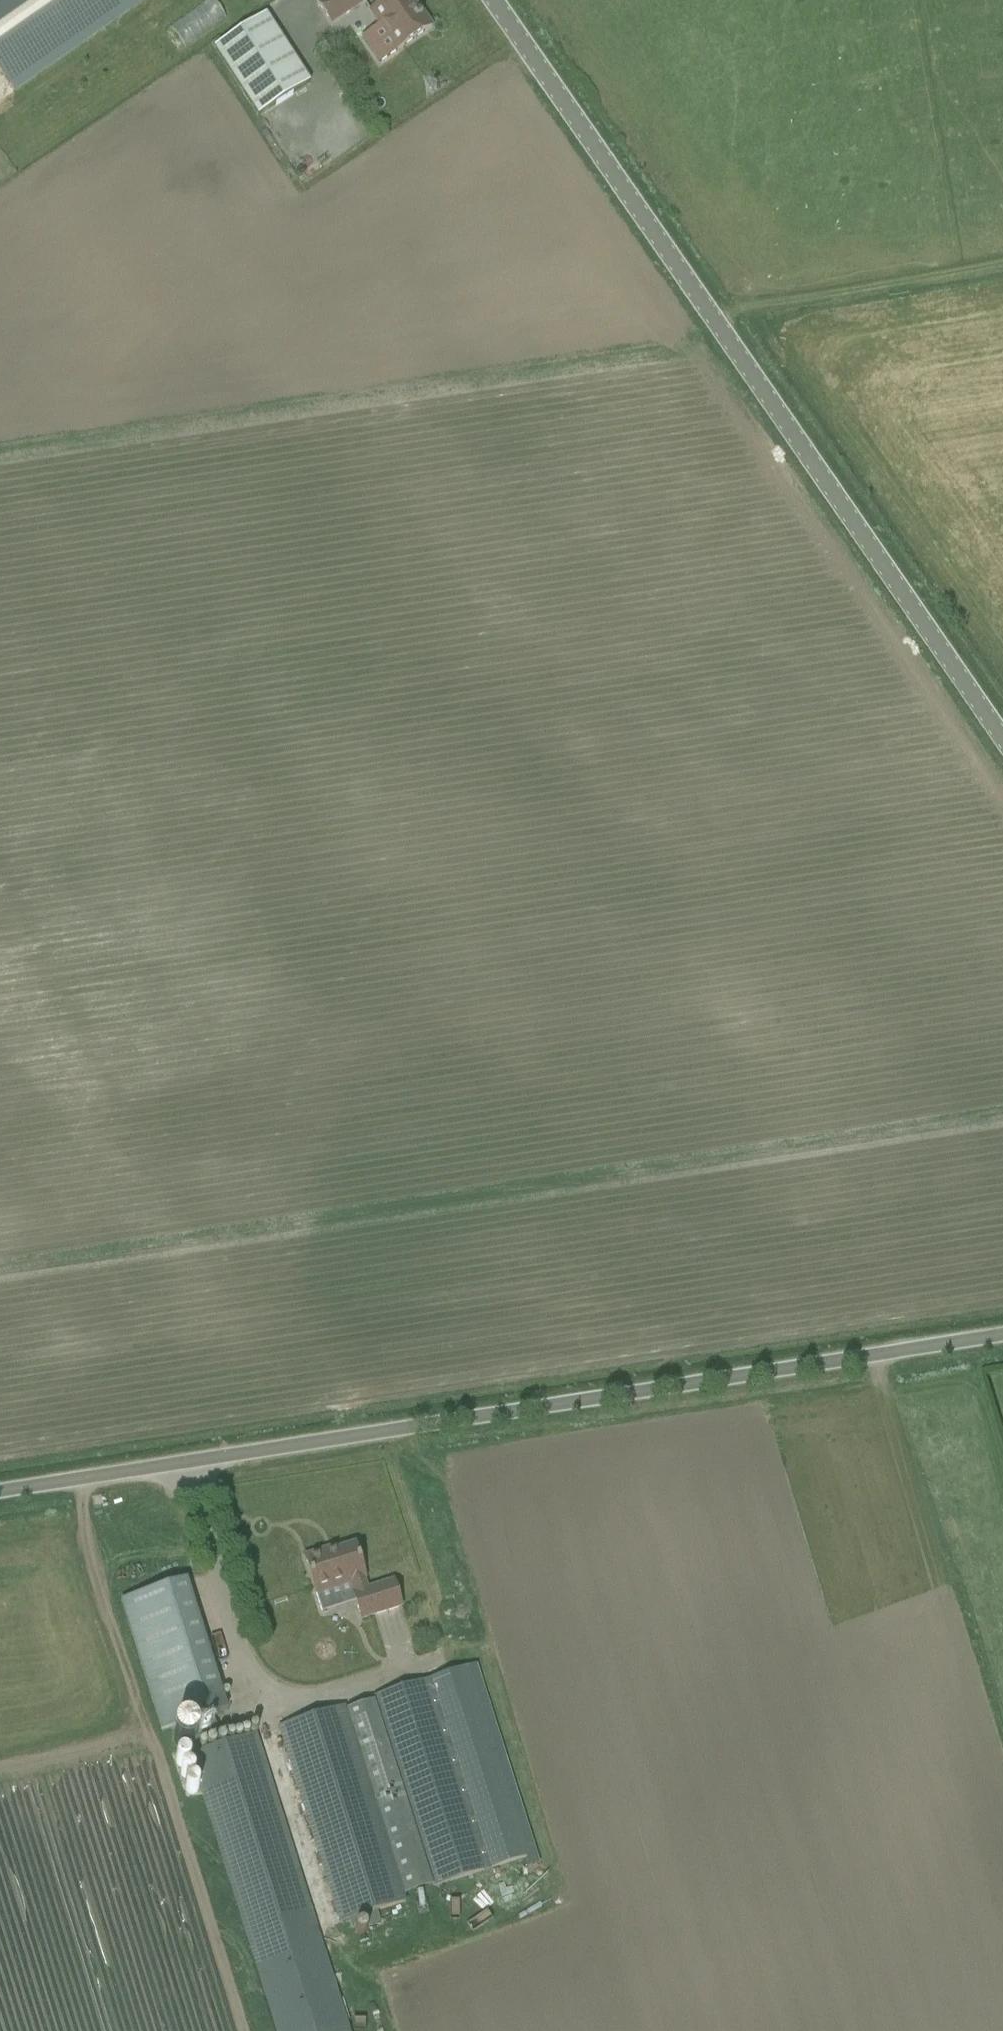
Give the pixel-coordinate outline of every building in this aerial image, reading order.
[(112,22),(144,0),(0,0),(0,72),(13,91),(112,22)] [(181,48),(225,18),(213,0),(206,0),(167,26),(181,48)] [(365,4),(362,0),(321,0),(314,5),(330,28),(365,4)] [(413,0),(391,0),(374,12),(401,51),(435,26),(417,1),(415,3),(413,0)] [(266,17),(213,51),(258,119),(310,85),(266,17)] [(325,1555),(324,1552),(304,1558),(316,1594),(352,1583),(355,1595),(353,1595),(361,1620),(401,1607),(393,1583),(367,1591),(363,1579),(365,1579),(355,1546),(325,1555)] [(161,1732),(228,1711),(187,1580),(120,1600),(161,1732)] [(499,1659),(448,1674),(372,1698),(373,1703),(347,1711),(345,1707),(278,1728),(339,1924),(345,1944),(566,1875),(499,1659)] [(274,2030),(347,2030),(263,1731),(194,1751),(274,2030)]
